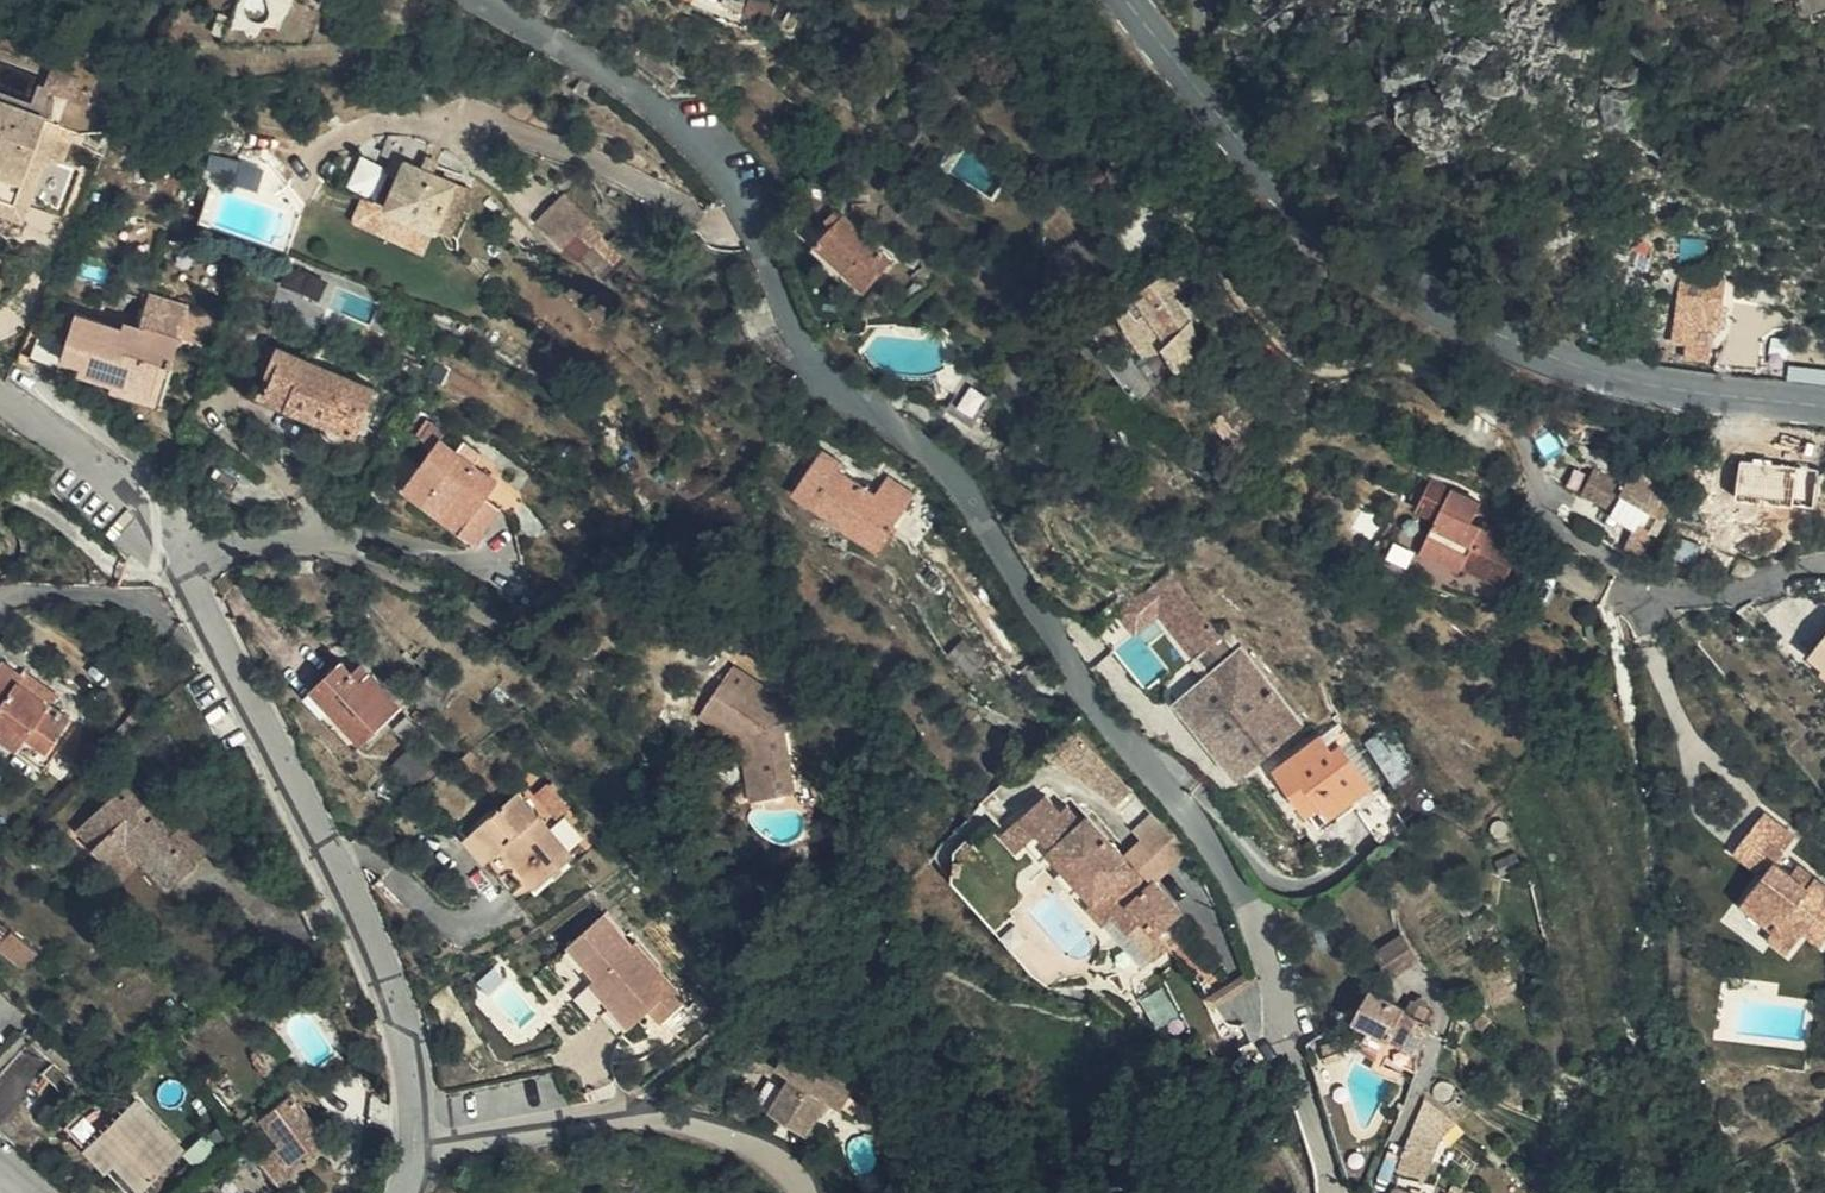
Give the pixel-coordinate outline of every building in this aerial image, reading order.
[(744,0),(711,0),(707,6),(734,20),(746,30),(761,9),(744,0)] [(55,77),(76,85),(82,70),(61,62),(55,77)] [(13,201),(16,194),(57,212),(76,170),(37,154),(33,165),(24,161),(45,112),(0,93),(0,195),(13,201)] [(242,159),(265,169),(273,152),(250,141),(242,159)] [(371,181),(377,184),(385,165),(388,167),(394,149),(371,142),(365,161),(373,167),(368,174),(371,181)] [(359,207),(371,181),(368,174),(345,162),(330,192),(359,207)] [(385,165),(377,184),(365,214),(435,244),(456,195),(388,167),(385,165)] [(540,226),(554,211),(567,196),(538,168),(510,198),(540,226)] [(567,196),(554,211),(569,223),(582,209),(567,196)] [(814,245),(863,295),(889,268),(841,219),(814,245)] [(1640,330),(1658,336),(1678,270),(1659,267),(1656,277),(1642,274),(1635,296),(1649,300),(1640,330)] [(1678,339),(1689,339),(1689,358),(1723,358),(1723,272),(1678,272),(1678,339)] [(65,352),(164,382),(190,300),(155,289),(144,325),(79,305),(65,352)] [(1154,291),(1132,307),(1136,314),(1142,326),(1169,310),(1154,291)] [(1136,314),(1132,307),(1114,321),(1115,323),(1136,314)] [(1177,321),(1169,310),(1142,326),(1151,345),(1145,348),(1151,358),(1175,355),(1184,374),(1204,362),(1193,347),(1197,342),(1177,321)] [(1136,314),(1115,323),(1141,349),(1145,348),(1151,345),(1142,326),(1136,314)] [(350,422),(362,425),(379,383),(280,341),(273,359),(282,363),(270,390),(328,413),(328,425),(333,431),(340,434),(344,433),(350,422)] [(462,529),(489,492),(501,476),(441,432),(402,485),(462,529)] [(1541,454),(1572,471),(1577,463),(1590,470),(1595,456),(1551,433),(1541,454)] [(1616,487),(1626,492),(1632,477),(1621,473),(1616,487)] [(805,511),(880,553),(909,504),(880,485),(869,500),(827,475),(805,511)] [(1451,569),(1483,593),(1507,560),(1461,526),(1471,511),(1428,480),(1409,506),(1426,518),(1406,550),(1448,575),(1451,569)] [(503,502),(489,492),(462,529),(476,539),(503,502)] [(1606,521),(1612,508),(1594,499),(1588,512),(1606,521)] [(1236,643),(1247,634),(1232,616),(1219,626),(1171,558),(1138,582),(1128,589),(1123,592),(1137,612),(1161,595),(1209,661),(1211,660),(1207,655),(1230,636),(1236,643)] [(1128,589),(1138,582),(1123,563),(1114,571),(1128,589)] [(1814,620),(1818,615),(1797,597),(1766,634),(1782,647),(1779,652),(1802,671),(1811,662),(1824,674),(1824,630),(1814,620)] [(1114,640),(1133,631),(1124,614),(1105,624),(1114,640)] [(1138,629),(1118,643),(1148,685),(1168,671),(1138,629)] [(1246,755),(1306,709),(1247,634),(1236,643),(1230,636),(1207,655),(1211,660),(1209,661),(1177,686),(1202,717),(1211,710),(1246,755)] [(48,766),(83,719),(31,681),(34,677),(5,655),(0,662),(0,722),(7,727),(2,733),(48,766)] [(365,738),(405,700),(366,660),(360,666),(348,655),(315,688),(365,738)] [(1811,662),(1802,671),(1824,690),(1824,674),(1811,662)] [(729,689),(793,727),(802,712),(740,671),(729,689)] [(761,746),(774,799),(804,792),(793,727),(729,689),(714,715),(761,746)] [(1211,710),(1202,717),(1236,762),(1246,755),(1211,710)] [(759,802),(774,799),(761,746),(714,715),(705,729),(748,758),(759,802)] [(1414,765),(1388,726),(1371,737),(1397,777),(1414,765)] [(415,743),(395,762),(415,782),(435,762),(415,743)] [(1308,743),(1282,761),(1321,814),(1352,792),(1325,754),(1319,759),(1308,743)] [(1321,814),(1282,761),(1266,773),(1295,814),(1299,811),(1308,823),(1321,814)] [(1109,900),(1119,912),(1147,890),(1119,858),(1111,862),(1060,793),(1054,798),(1040,780),(1034,785),(1020,767),(976,800),(990,820),(996,817),(1009,836),(1018,829),(1033,849),(1029,851),(1041,866),(1049,861),(1060,875),(1049,885),(1063,901),(1076,892),(1092,912),(1109,900)] [(1812,863),(1778,837),(1771,847),(1736,820),(1743,811),(1754,794),(1723,771),(1694,811),(1724,832),(1703,861),(1721,874),(1735,884),(1728,895),(1750,910),(1765,888),(1784,901),(1812,863)] [(553,779),(540,790),(561,814),(574,803),(553,779)] [(126,844),(142,861),(166,888),(193,865),(165,833),(153,819),(147,824),(135,811),(145,803),(129,785),(74,833),(103,864),(126,844)] [(468,835),(507,880),(527,863),(541,879),(579,846),(526,785),(468,835)] [(1134,796),(1095,827),(1119,858),(1153,831),(1134,796)] [(1771,847),(1778,837),(1743,811),(1736,820),(1771,847)] [(165,833),(193,865),(209,851),(181,819),(165,833)] [(118,882),(142,861),(126,844),(103,864),(118,882)] [(1041,866),(1029,851),(1020,858),(1031,872),(1041,866)] [(1713,885),(1728,895),(1735,884),(1721,874),(1713,885)] [(1131,929),(1119,912),(1109,900),(1092,912),(1115,940),(1131,929)] [(15,926),(2,914),(0,916),(0,943),(15,926)] [(667,1031),(698,1009),(636,925),(621,936),(605,915),(542,964),(580,1017),(591,1009),(610,1036),(650,1006),(667,1031)] [(15,926),(0,943),(0,947),(25,971),(43,952),(15,926)] [(1393,1001),(1412,1009),(1414,1002),(1379,988),(1366,1023),(1381,1030),(1393,1001)] [(1419,1070),(1425,1055),(1421,1055),(1435,1018),(1412,1009),(1393,1001),(1381,1030),(1373,1050),(1419,1070)] [(1349,1059),(1346,1046),(1326,1051),(1330,1065),(1349,1059)] [(774,1118),(807,1139),(828,1106),(847,1118),(864,1090),(795,1047),(780,1072),(797,1082),(774,1118)] [(261,1115),(282,1142),(260,1160),(281,1187),(332,1148),(294,1091),(261,1115)] [(138,1192),(187,1145),(140,1097),(120,1113),(108,1099),(95,1099),(70,1122),(138,1192)] [(1428,1098),(1410,1141),(1434,1149),(1441,1131),(1453,1118),(1428,1098)] [(1428,1174),(1401,1162),(1387,1192),(1420,1192),(1428,1174)]
